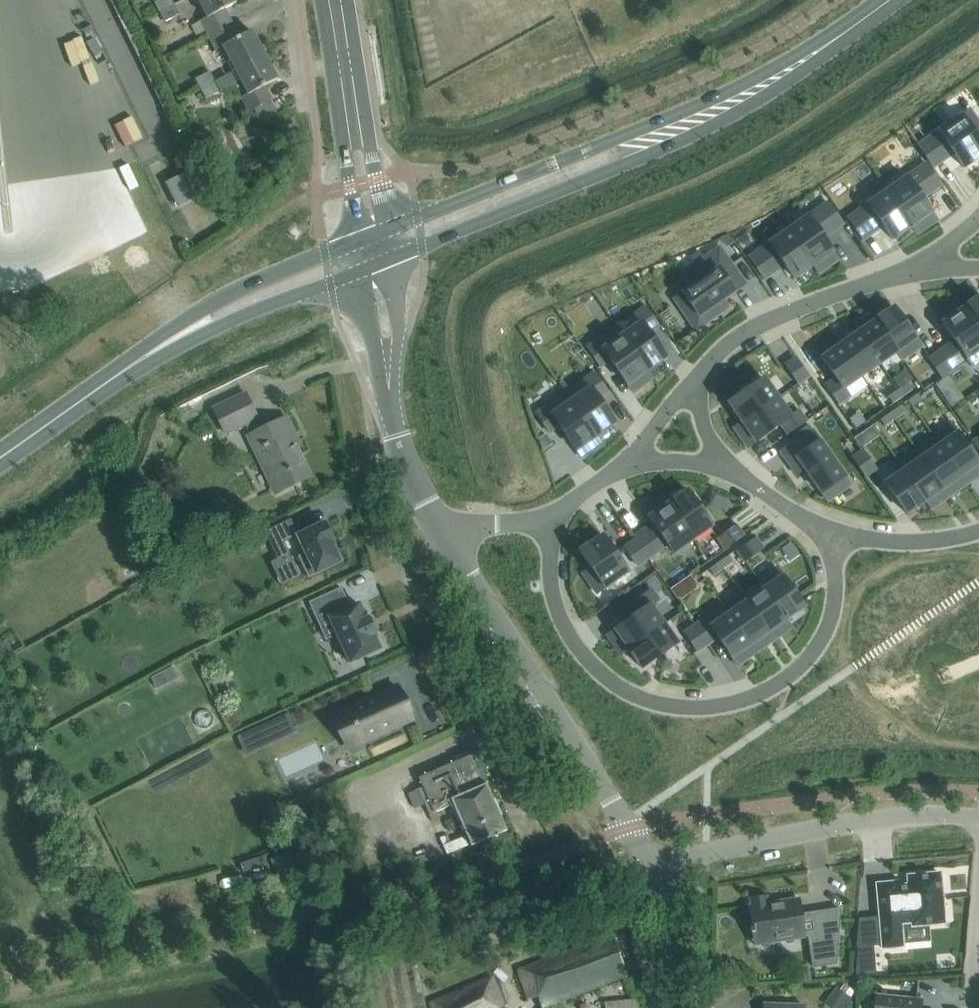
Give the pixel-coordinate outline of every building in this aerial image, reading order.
[(172,0),(160,0),(154,3),(160,12),(174,5),(172,0)] [(236,3),(235,0),(199,0),(207,17),(200,20),(208,36),(232,23),(224,9),(236,3)] [(179,14),(174,5),(160,12),(165,22),(179,14)] [(239,37),(232,23),(208,36),(216,51),(223,47),(236,70),(264,55),(251,31),(239,37)] [(277,79),(264,55),(236,70),(248,94),(241,97),(249,113),(272,100),(265,86),(277,79)] [(215,81),(210,72),(195,79),(200,89),(215,81)] [(220,91),(215,81),(200,89),(205,99),(220,91)] [(919,146),(934,167),(953,153),(964,168),(978,157),(978,141),(961,115),(919,146)] [(927,163),(887,191),(912,226),(931,212),(922,199),(941,185),(927,163)] [(208,191),(203,181),(197,168),(167,183),(179,206),(208,191)] [(887,191),(848,219),(863,240),(883,226),(893,240),(912,226),(887,191)] [(828,203),(789,230),(813,265),(833,252),(823,238),(843,224),(828,203)] [(789,230),(749,258),(764,279),(784,265),(794,279),(813,265),(789,230)] [(728,261),(674,299),(690,322),(745,284),(728,261)] [(962,310),(978,335),(978,298),(962,310)] [(640,323),(622,335),(647,371),(666,357),(649,332),(659,326),(646,307),(635,315),(640,323)] [(895,308),(876,321),(902,359),(921,347),(895,308)] [(942,323),(973,366),(978,362),(978,335),(962,310),(942,323)] [(876,321),(858,333),(879,364),(896,352),(902,359),(876,321)] [(616,327),(587,348),(600,366),(610,359),(628,384),(647,371),(622,335),(616,327)] [(858,333),(840,346),(862,376),(879,364),(858,333)] [(950,344),(940,352),(952,370),(963,363),(950,344)] [(840,346),(822,358),(836,379),(827,386),(839,403),(849,396),(844,388),(862,376),(840,346)] [(940,352),(929,359),(942,377),(952,370),(940,352)] [(796,358),(785,365),(798,383),(809,376),(796,358)] [(595,373),(566,393),(596,437),(615,423),(598,398),(608,391),(595,373)] [(764,378),(729,403),(742,422),(777,398),(764,378)] [(908,383),(898,390),(903,397),(913,390),(908,383)] [(898,390),(888,397),(893,404),(903,397),(898,390)] [(300,446),(287,417),(261,430),(256,419),(257,418),(245,393),(213,408),(225,433),(245,424),(250,435),(247,437),(261,465),(275,495),(282,491),(311,477),(297,448),(300,446)] [(566,393),(536,414),(549,432),(559,425),(576,450),(596,437),(566,393)] [(918,394),(908,401),(912,407),(922,400),(918,394)] [(777,398),(742,422),(756,442),(781,424),(788,434),(806,422),(798,411),(791,417),(777,398)] [(900,406),(890,413),(895,420),(905,413),(900,406)] [(890,413),(880,420),(885,427),(895,420),(890,413)] [(934,438),(961,476),(978,463),(952,425),(934,438)] [(813,431),(790,447),(822,493),(845,477),(813,431)] [(934,438),(916,450),(943,489),(961,476),(934,438)] [(916,450),(898,463),(925,501),(943,489),(916,450)] [(863,451),(853,458),(866,476),(876,469),(863,451)] [(903,471),(885,483),(907,514),(925,501),(898,463),(903,471)] [(687,490),(668,504),(693,539),(712,526),(687,490)] [(668,504),(649,518),(673,553),(693,539),(668,504)] [(279,521),(285,533),(293,529),(288,517),(279,521)] [(307,576),(340,560),(330,539),(332,538),(324,521),(296,534),(304,551),(297,555),(307,576)] [(736,526),(718,538),(725,549),(743,536),(736,526)] [(644,533),(634,540),(648,559),(658,551),(644,533)] [(602,535),(579,552),(605,588),(628,572),(602,535)] [(755,538),(737,551),(745,561),(763,549),(755,538)] [(634,540),(624,547),(638,566),(648,559),(634,540)] [(729,555),(719,562),(724,569),(734,562),(729,555)] [(153,562),(144,567),(150,578),(159,573),(153,562)] [(719,562),(709,569),(714,576),(724,569),(719,562)] [(777,568),(759,581),(786,620),(804,607),(777,568)] [(742,593),(741,594),(768,632),(786,620),(759,581),(758,582),(764,590),(747,601),(742,593)] [(341,588),(309,602),(315,617),(327,612),(350,663),(379,649),(372,634),(375,633),(368,618),(366,620),(359,604),(350,608),(341,588)] [(640,612),(615,629),(628,649),(664,624),(651,605),(658,600),(651,590),(633,602),(640,612)] [(741,594),(723,606),(750,645),(768,632),(741,594)] [(723,606),(695,626),(708,644),(718,637),(732,657),(750,645),(723,606)] [(664,624),(628,649),(642,668),(677,644),(664,624)] [(695,626),(685,633),(698,651),(708,644),(695,626)] [(396,686),(348,708),(355,723),(353,725),(354,728),(357,727),(364,742),(412,720),(396,686)] [(507,831),(480,769),(482,768),(474,750),(456,758),(458,761),(419,777),(423,787),(417,790),(422,801),(423,800),(430,815),(453,805),(471,846),(507,831)] [(298,878),(287,854),(273,860),(283,884),(298,878)] [(944,923),(942,897),(943,896),(945,896),(947,895),(948,894),(949,892),(950,891),(951,889),(951,887),(951,886),(950,884),(950,882),(949,880),(948,879),(946,878),(944,877),(942,877),(940,877),(925,878),(925,875),(908,877),(909,885),(897,886),(897,883),(877,885),(883,948),(903,947),(900,923),(912,922),(913,926),(944,923)] [(755,945),(804,937),(804,936),(808,936),(813,967),(835,963),(840,909),(811,913),(812,918),(802,919),(798,899),(781,901),(781,904),(772,905),(772,903),(768,903),(767,897),(765,897),(765,898),(752,900),(752,899),(750,899),(751,906),(749,906),(752,927),(750,928),(751,933),(753,933),(755,945)] [(612,934),(518,971),(529,999),(538,996),(541,1006),(627,977),(626,975),(612,934)] [(796,982),(811,981),(810,968),(795,970),(796,982)] [(491,978),(432,1003),(433,1007),(496,1007),(503,1005),(491,978)] [(836,994),(837,1007),(856,1007),(856,993),(836,994)] [(916,999),(876,995),(875,1007),(915,1007),(916,999)] [(637,1000),(605,1002),(606,1007),(639,1007),(637,1000)]
